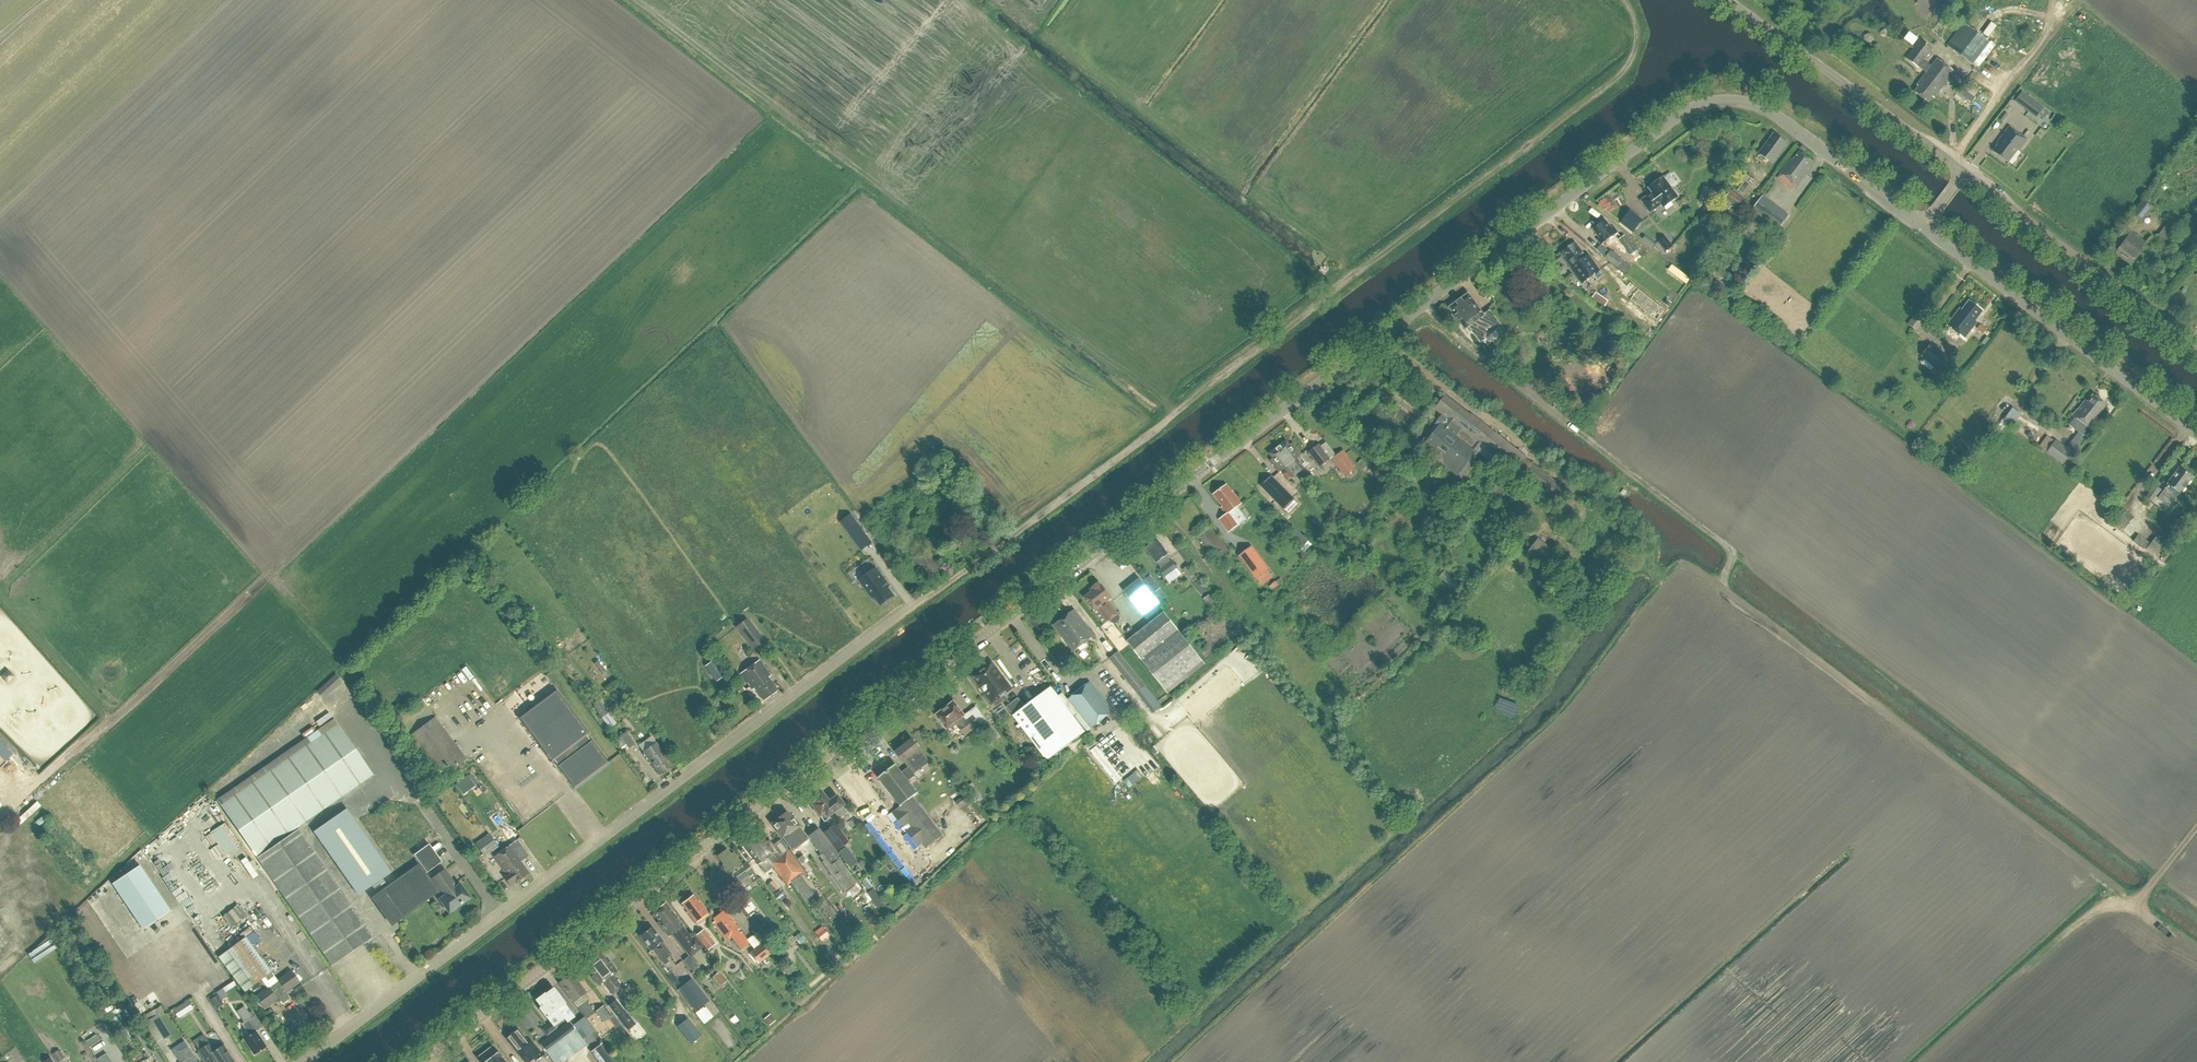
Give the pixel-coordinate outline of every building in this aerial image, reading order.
[(2030,22),(2034,14),(2028,11),(2024,20),(2030,22)] [(1963,22),(1946,45),(1972,65),(1989,42),(1963,22)] [(1979,25),(1976,29),(1986,36),(1989,32),(1979,25)] [(1906,59),(1918,68),(1918,67),(1923,60),(1932,49),(1927,45),(1927,44),(1926,43),(1926,44),(1920,40),(1906,59)] [(1926,73),(1917,85),(1918,86),(1914,91),(1928,102),(1932,97),(1934,98),(1941,89),(1940,88),(1943,85),(1944,85),(1954,72),(1937,59),(1931,66),(1923,60),(1918,67),(1926,73)] [(2036,103),(2029,97),(2022,106),(2029,112),(2036,103)] [(1998,144),(1993,152),(2007,163),(2017,150),(2019,151),(2027,140),(2009,127),(1997,143),(1998,144)] [(1758,153),(1771,164),(1785,146),(1783,144),(1784,142),(1773,134),(1758,153)] [(1793,159),(1791,158),(1780,172),(1797,185),(1809,170),(1806,169),(1812,162),(1798,152),(1793,159)] [(1674,190),(1672,189),(1663,177),(1648,187),(1652,192),(1641,201),(1650,212),(1661,204),(1663,207),(1677,196),(1677,194),(1674,190)] [(1749,184),(1744,180),(1737,190),(1742,193),(1749,184)] [(1707,205),(1712,189),(1703,186),(1698,202),(1707,205)] [(1730,190),(1724,199),(1743,213),(1751,204),(1730,190)] [(1751,210),(1777,230),(1788,215),(1762,195),(1751,210)] [(2142,200),(2131,213),(2141,221),(2151,207),(2142,200)] [(1724,217),(1734,225),(1741,215),(1731,207),(1724,217)] [(1599,238),(1597,239),(1601,244),(1617,232),(1614,227),(1612,229),(1605,220),(1593,229),(1599,238)] [(2158,234),(2167,241),(2169,243),(2173,238),(2180,229),(2169,220),(2158,234)] [(2132,232),(2129,237),(2128,236),(2115,253),(2129,264),(2140,250),(2139,250),(2145,242),(2132,232)] [(1618,239),(1633,259),(1639,255),(1625,235),(1618,239)] [(1666,236),(1658,242),(1666,252),(1673,247),(1666,236)] [(1574,242),(1560,253),(1582,283),(1600,270),(1588,255),(1585,257),(1574,242)] [(1625,273),(1630,266),(1610,251),(1605,258),(1625,273)] [(1485,283),(1477,289),(1484,299),(1492,293),(1485,283)] [(1468,293),(1449,307),(1465,329),(1468,327),(1480,342),(1501,326),(1490,310),(1484,315),(1468,293)] [(1961,310),(1960,309),(1947,325),(1964,338),(1977,322),(1974,320),(1982,310),(1969,300),(1961,310)] [(1916,341),(1926,326),(1915,319),(1905,335),(1916,341)] [(1987,329),(1980,324),(1976,329),(1983,334),(1987,329)] [(1949,358),(1930,342),(1920,354),(1934,365),(1930,371),(1934,374),(1939,368),(1940,369),(1949,358)] [(1520,375),(1526,379),(1531,370),(1524,366),(1520,375)] [(2073,415),(2090,428),(2101,413),(2099,412),(2105,404),(2092,395),(2087,401),(2085,400),(2077,410),(2073,415)] [(1557,503),(1558,502),(1565,493),(1567,490),(1526,457),(1525,458),(1499,437),(1445,396),(1435,409),(1451,421),(1445,428),(1441,426),(1424,448),(1456,473),(1479,444),(1499,459),(1515,472),(1516,470),(1557,503)] [(2010,407),(2001,419),(2011,426),(2020,413),(2010,407)] [(2038,446),(2046,452),(2062,464),(2071,452),(2055,440),(2054,441),(2046,436),(2038,446)] [(1278,447),(1298,473),(1303,469),(1303,468),(1308,463),(1302,454),(1293,443),(1290,445),(1286,440),(1278,447)] [(1320,444),(1309,452),(1320,467),(1330,459),(1321,446),(1320,444)] [(1528,454),(1530,447),(1523,445),(1521,452),(1528,454)] [(1279,472),(1285,468),(1292,477),(1298,473),(1278,447),(1269,453),(1273,458),(1270,461),(1279,472)] [(1342,451),(1333,458),(1339,465),(1348,458),(1342,451)] [(2167,483),(2168,484),(2163,490),(2174,499),(2179,492),(2180,493),(2191,477),(2179,467),(2167,483)] [(1271,477),(1262,486),(1284,509),(1293,499),(1271,477)] [(1191,488),(1200,503),(1208,499),(1199,484),(1191,488)] [(2145,497),(2152,502),(2161,489),(2155,484),(2145,497)] [(1241,503),(1226,485),(1214,494),(1223,507),(1222,508),(1227,514),(1220,520),(1229,531),(1239,524),(1234,518),(1241,513),(1236,507),(1241,503)] [(2114,519),(2116,521),(2113,526),(2121,532),(2132,517),(2122,509),(2114,519)] [(856,522),(847,528),(863,549),(872,543),(856,522)] [(2130,524),(2126,533),(2131,536),(2136,527),(2130,524)] [(1232,553),(1211,526),(1197,536),(1219,563),(1232,553)] [(1243,549),(1232,535),(1226,539),(1237,553),(1243,549)] [(2133,541),(2144,549),(2149,543),(2138,535),(2133,541)] [(1168,554),(1157,539),(1145,548),(1156,563),(1157,563),(1161,569),(1160,571),(1165,578),(1177,568),(1172,561),(1171,562),(1166,556),(1168,554)] [(1538,556),(1535,560),(1543,567),(1554,552),(1538,540),(1530,551),(1536,556),(1537,554),(1538,556)] [(1236,563),(1256,588),(1270,577),(1251,552),(1236,563)] [(880,579),(872,585),(879,595),(880,593),(886,601),(899,592),(893,584),(895,583),(881,565),(874,570),(880,579)] [(1206,590),(1189,566),(1182,570),(1200,594),(1206,590)] [(1206,665),(1139,578),(1124,590),(1144,616),(1151,610),(1157,618),(1127,641),(1168,694),(1206,665)] [(1101,585),(1099,582),(1092,587),(1090,590),(1091,591),(1084,597),(1094,611),(1093,612),(1103,626),(1110,621),(1111,620),(1112,622),(1114,623),(1116,622),(1119,620),(1119,619),(1119,617),(1118,614),(1108,600),(1112,598),(1101,584),(1101,585)] [(1095,635),(1075,609),(1053,625),(1073,651),(1095,635)] [(764,641),(747,618),(735,628),(752,650),(764,641)] [(1146,686),(1118,652),(1109,659),(1137,693),(1146,686)] [(724,676),(712,660),(705,666),(716,682),(724,676)] [(771,676),(759,660),(740,674),(751,690),(754,688),(763,700),(777,690),(768,677),(771,676)] [(1011,689),(992,663),(973,677),(993,703),(1011,689)] [(541,678),(524,689),(530,699),(548,688),(541,678)] [(340,705),(338,700),(345,697),(339,681),(316,690),(324,711),(340,705)] [(1090,681),(1068,699),(1091,728),(1114,711),(1090,681)] [(1013,716),(1047,761),(1086,732),(1052,687),(1025,707),(1018,698),(1007,707),(1013,716)] [(588,733),(556,690),(519,717),(519,719),(520,718),(540,746),(551,761),(555,758),(559,764),(557,765),(574,787),(600,768),(608,762),(591,740),(589,742),(585,736),(588,733)] [(965,715),(954,701),(936,714),(947,728),(956,722),(965,734),(979,724),(973,715),(966,720),(963,716),(965,715)] [(617,724),(600,702),(594,707),(610,729),(617,724)] [(403,741),(434,783),(453,769),(456,773),(466,766),(463,761),(466,759),(435,717),(403,741)] [(373,775),(334,719),(217,800),(332,965),(374,937),(297,827),(373,775)] [(635,744),(626,732),(620,736),(628,748),(635,744)] [(908,767),(905,769),(912,778),(916,775),(914,773),(930,762),(912,739),(896,752),(908,767)] [(672,765),(656,742),(643,752),(659,775),(672,765)] [(622,757),(626,753),(619,744),(614,747),(622,757)] [(0,749),(0,765),(13,759),(6,746),(0,749)] [(909,780),(912,778),(905,769),(902,772),(896,764),(878,778),(900,806),(895,810),(896,810),(892,813),(919,846),(922,843),(926,848),(943,835),(913,796),(918,793),(909,780)] [(828,802),(820,792),(813,798),(815,801),(811,804),(824,822),(828,819),(826,816),(833,811),(838,818),(847,812),(841,804),(836,796),(828,802)] [(966,799),(976,812),(984,806),(974,793),(966,799)] [(391,872),(347,809),(314,832),(358,895),(391,872)] [(793,819),(787,811),(771,822),(781,837),(782,837),(783,839),(793,853),(803,846),(795,836),(798,834),(795,830),(800,826),(794,818),(793,819)] [(499,832),(505,828),(497,817),(491,821),(499,832)] [(45,820),(35,828),(38,832),(48,824),(45,820)] [(849,842),(835,823),(822,832),(844,864),(852,858),(843,846),(849,842)] [(857,883),(818,828),(807,836),(828,867),(826,868),(843,893),(857,883)] [(758,832),(750,837),(761,852),(761,853),(765,858),(767,857),(771,863),(781,856),(769,839),(766,842),(758,832)] [(498,847),(488,834),(475,843),(484,856),(498,847)] [(761,852),(750,837),(742,844),(757,864),(762,861),(766,867),(771,863),(767,857),(765,858),(761,853),(761,852)] [(34,838),(30,842),(46,862),(50,858),(34,838)] [(440,863),(427,845),(413,855),(426,873),(440,863)] [(512,872),(518,880),(528,873),(519,860),(520,859),(510,845),(501,851),(515,870),(512,872)] [(730,854),(726,849),(717,856),(723,864),(721,866),(729,876),(733,873),(739,882),(742,880),(745,884),(751,879),(752,881),(757,877),(746,862),(742,865),(733,852),(730,854)] [(515,870),(501,851),(494,857),(507,875),(505,877),(511,885),(518,880),(512,872),(515,870)] [(771,863),(786,885),(791,883),(805,904),(816,897),(800,874),(804,872),(789,851),(771,863)] [(170,911),(139,865),(111,884),(142,929),(170,911)] [(429,882),(418,866),(373,898),(391,923),(439,889),(444,897),(440,899),(449,911),(460,903),(460,904),(462,903),(461,902),(468,898),(459,886),(457,887),(444,869),(431,879),(432,880),(429,882)] [(778,888),(772,880),(767,884),(773,892),(778,888)] [(751,901),(735,882),(729,887),(745,906),(751,901)] [(859,888),(863,898),(871,894),(866,884),(859,888)] [(785,898),(779,890),(774,893),(780,902),(785,898)] [(698,902),(693,895),(682,904),(688,912),(687,913),(694,922),(707,912),(699,902),(698,902)] [(682,925),(665,902),(652,912),(659,921),(657,922),(667,936),(672,932),(688,956),(703,946),(696,935),(692,938),(682,925)] [(239,904),(223,916),(231,927),(247,915),(239,904)] [(862,904),(855,908),(858,913),(865,909),(862,904)] [(742,913),(748,919),(755,913),(749,907),(742,913)] [(749,943),(724,911),(714,919),(715,921),(713,923),(725,939),(729,935),(740,949),(749,943)] [(258,940),(263,937),(257,927),(252,929),(258,940)] [(662,941),(651,927),(640,935),(651,950),(652,949),(665,965),(669,961),(667,958),(671,954),(662,942),(662,941)] [(714,944),(703,929),(695,934),(707,950),(714,944)] [(826,937),(822,931),(816,936),(820,942),(826,937)] [(271,972),(245,936),(227,950),(253,985),(271,972)] [(772,953),(764,942),(749,952),(757,963),(772,953)] [(855,950),(849,942),(842,948),(848,956),(855,950)] [(608,963),(599,952),(591,958),(592,959),(585,965),(593,975),(591,976),(598,985),(602,982),(612,994),(622,987),(612,974),(616,971),(610,962),(608,963)] [(699,967),(690,955),(684,960),(693,972),(699,967)] [(300,984),(291,971),(255,996),(264,1009),(300,984)] [(589,997),(571,973),(559,982),(576,1006),(578,1005),(581,1010),(587,1018),(595,1012),(589,1005),(588,1003),(589,998),(589,997)] [(692,978),(678,989),(695,1012),(709,1001),(692,978)] [(707,983),(710,994),(721,991),(718,980),(707,983)] [(218,1000),(236,992),(233,986),(215,994),(218,1000)] [(564,1003),(552,987),(536,1000),(541,1007),(539,1008),(546,1017),(550,1022),(541,1029),(547,1036),(557,1028),(555,1025),(563,1018),(567,1023),(575,1016),(564,1003)] [(636,1023),(616,999),(607,1006),(644,1053),(654,1045),(637,1022),(636,1023)] [(612,1015),(604,1005),(595,1012),(604,1022),(609,1018),(616,1027),(621,1023),(613,1014),(612,1015)] [(171,1034),(153,1006),(139,1015),(157,1043),(171,1034)] [(241,1008),(240,1006),(237,1007),(239,1010),(235,1012),(242,1022),(239,1024),(248,1036),(243,1039),(254,1055),(267,1047),(256,1031),(262,1026),(251,1010),(247,1013),(243,1007),(241,1008)] [(713,1016),(705,1006),(695,1013),(703,1024),(713,1016)] [(111,1029),(108,1031),(111,1038),(125,1030),(116,1013),(105,1019),(111,1029)] [(768,1030),(774,1026),(769,1019),(763,1023),(768,1030)] [(554,1061),(563,1061),(586,1045),(569,1022),(540,1044),(548,1054),(554,1061)] [(79,1038),(86,1033),(82,1027),(75,1032),(79,1038)] [(529,1042),(517,1028),(505,1038),(516,1052),(522,1048),(526,1053),(531,1049),(527,1044),(529,1042)] [(207,1061),(234,1061),(223,1045),(215,1050),(210,1043),(199,1050),(207,1061)] [(602,1043),(591,1051),(599,1061),(616,1061),(602,1043)] [(164,1044),(160,1047),(168,1061),(172,1059),(164,1044)] [(492,1047),(478,1057),(481,1061),(504,1061),(492,1047)] [(185,1048),(176,1054),(181,1061),(194,1061),(185,1048)] [(64,1057),(60,1050),(52,1054),(57,1061),(64,1057)]
